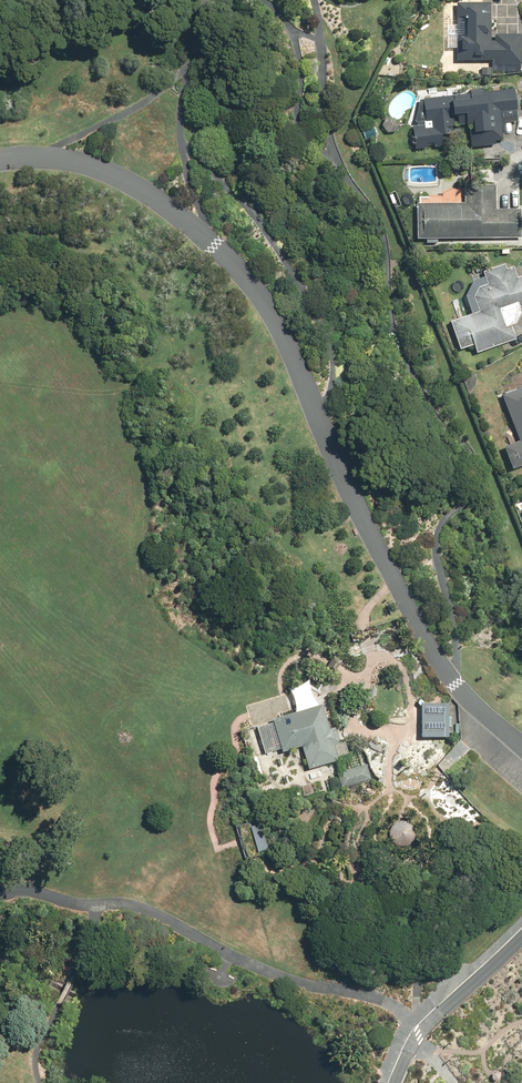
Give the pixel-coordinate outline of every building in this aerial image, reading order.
[(454,2),(455,62),(521,62),(521,35),(492,35),(492,2),(454,2)] [(412,126),(414,151),(456,147),(453,125),(469,123),(471,147),(496,145),(495,137),(503,136),(502,124),(520,122),(516,87),(419,97),(422,125),(412,126)] [(418,241),(521,239),(521,208),(497,208),(497,186),(468,187),(468,204),(418,204),(418,241)] [(452,322),(461,349),(477,344),(480,352),(517,340),(512,325),(518,323),(521,313),(521,311),(521,308),(521,307),(521,276),(518,278),(514,267),(507,270),(505,265),(484,272),(488,284),(480,286),(474,296),(480,313),(452,322)] [(507,395),(521,438),(521,390),(507,395)] [(510,446),(517,466),(521,464),(521,442),(510,446)] [(450,736),(450,703),(423,703),(422,736),(450,736)] [(343,755),(326,705),(286,719),(257,728),(266,758),(302,746),(308,767),(343,755)] [(367,764),(339,773),(344,788),(371,780),(367,764)] [(263,821),(238,828),(241,841),(246,859),(249,858),(271,852),(263,821)] [(415,836),(415,832),(414,828),(412,824),(409,822),(405,821),(401,821),(397,822),(394,824),(392,828),(391,831),(391,835),(392,839),(395,843),(398,845),(403,846),(407,845),(411,843),(413,840),(415,836)]
